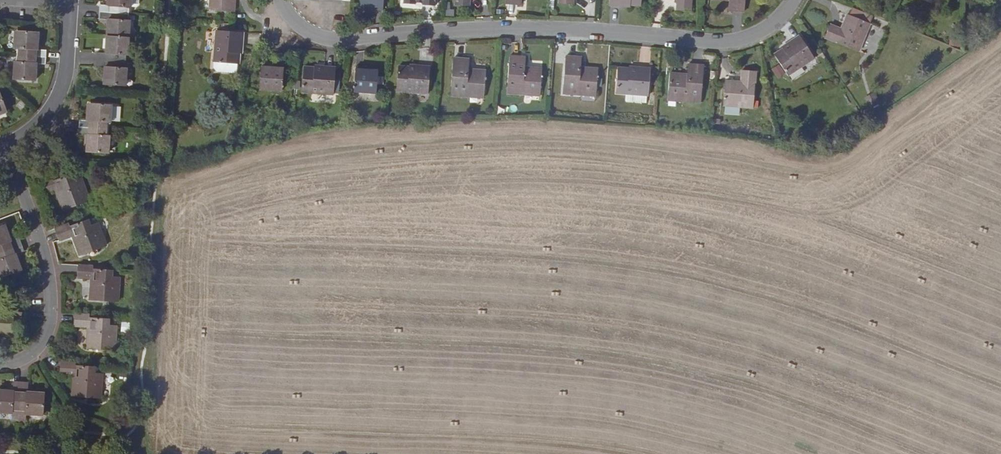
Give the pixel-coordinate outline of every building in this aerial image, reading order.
[(96,16),(125,18),(126,13),(128,13),(128,12),(133,13),(136,10),(136,0),(106,0),(105,10),(103,10),(96,10),(96,16)] [(209,10),(231,11),(233,0),(210,0),(209,10)] [(369,6),(375,7),(375,9),(382,10),(383,0),(361,0),(360,5),(369,6)] [(677,10),(690,11),(691,0),(678,0),(677,10)] [(729,1),(729,10),(743,12),(745,0),(723,0),(729,1)] [(874,15),(853,6),(849,16),(870,24),(874,15)] [(104,25),(103,40),(126,41),(127,26),(125,26),(125,18),(96,16),(95,24),(104,25)] [(859,51),(870,24),(849,16),(843,30),(841,29),(831,25),(826,38),(859,51)] [(228,63),(228,72),(236,73),(237,63),(239,63),(239,53),(240,45),(242,45),(243,33),(216,31),(214,62),(228,63)] [(12,50),(12,58),(41,60),(42,52),(36,52),(33,52),(34,36),(12,34),(10,50),(12,50)] [(799,36),(789,42),(790,44),(784,49),(776,54),(782,63),(788,73),(795,68),(804,62),(805,64),(810,72),(819,66),(799,36)] [(93,56),(92,63),(122,65),(122,59),(124,59),(126,41),(103,40),(102,57),(93,56)] [(525,91),(540,92),(542,69),(524,67),(525,58),(510,56),(507,93),(525,95),(525,91)] [(581,91),(596,93),(598,70),(581,68),(581,58),(566,57),(563,94),(581,96),(581,91)] [(41,60),(12,58),(11,64),(9,64),(8,80),(31,82),(32,66),(41,67),(41,60)] [(469,93),(483,94),(485,71),(468,69),(469,59),(454,58),(451,95),(469,96),(469,93)] [(217,72),(228,72),(228,63),(214,62),(213,67),(217,72)] [(122,65),(92,63),(91,71),(101,72),(100,87),(122,89),(123,74),(121,74),(122,65)] [(782,63),(780,65),(786,74),(788,73),(782,63)] [(684,97),(683,101),(700,103),(704,66),(688,65),(687,75),(670,73),(668,96),(684,97)] [(284,66),(277,66),(277,68),(269,67),(262,67),(260,89),(281,90),(284,66)] [(430,67),(417,66),(417,68),(410,68),(398,66),(396,91),(427,94),(430,67)] [(335,68),(323,67),(323,69),(315,68),(304,67),(302,92),(333,95),(335,68)] [(363,70),(363,68),(355,67),(353,91),(376,93),(378,71),(369,71),(363,70)] [(650,69),(638,68),(638,70),(629,69),(619,68),(617,93),(648,95),(650,69)] [(742,70),(741,82),(741,85),(726,83),(724,105),(753,108),(756,72),(742,70)] [(838,109),(842,115),(848,110),(844,104),(838,109)] [(76,123),(76,130),(104,132),(105,126),(107,126),(109,109),(87,108),(85,124),(82,123),(76,123)] [(104,132),(76,130),(75,138),(81,138),(84,139),(83,155),(105,157),(106,140),(104,140),(104,132)] [(52,178),(38,183),(42,196),(56,191),(62,207),(79,201),(80,204),(90,200),(82,178),(70,182),(68,176),(53,181),(52,178)] [(79,201),(62,207),(63,210),(80,204),(79,201)] [(68,224),(54,229),(59,241),(72,236),(78,253),(95,246),(96,249),(106,245),(98,223),(87,228),(85,222),(69,227),(68,224)] [(0,227),(0,252),(22,244),(19,237),(11,240),(5,225),(0,227)] [(22,244),(0,252),(0,276),(1,278),(22,270),(17,255),(25,251),(22,244)] [(95,246),(78,253),(79,255),(96,249),(95,246)] [(92,266),(78,265),(77,278),(91,279),(90,296),(108,297),(107,301),(119,301),(120,278),(108,277),(108,271),(92,270),(92,266)] [(20,337),(22,313),(14,312),(14,311),(0,310),(0,336),(20,337)] [(89,315),(74,314),(74,327),(88,327),(86,345),(104,346),(104,349),(115,350),(117,326),(105,326),(105,319),(89,318),(89,315)] [(75,362),(60,362),(60,374),(74,375),(72,393),(90,394),(90,397),(101,398),(102,374),(91,374),(91,367),(75,366),(75,362)] [(14,383),(13,391),(0,390),(0,413),(12,414),(13,411),(19,411),(20,383),(14,383)] [(28,383),(20,383),(19,411),(18,424),(25,424),(26,415),(43,416),(44,393),(28,392),(28,389),(28,383)]
